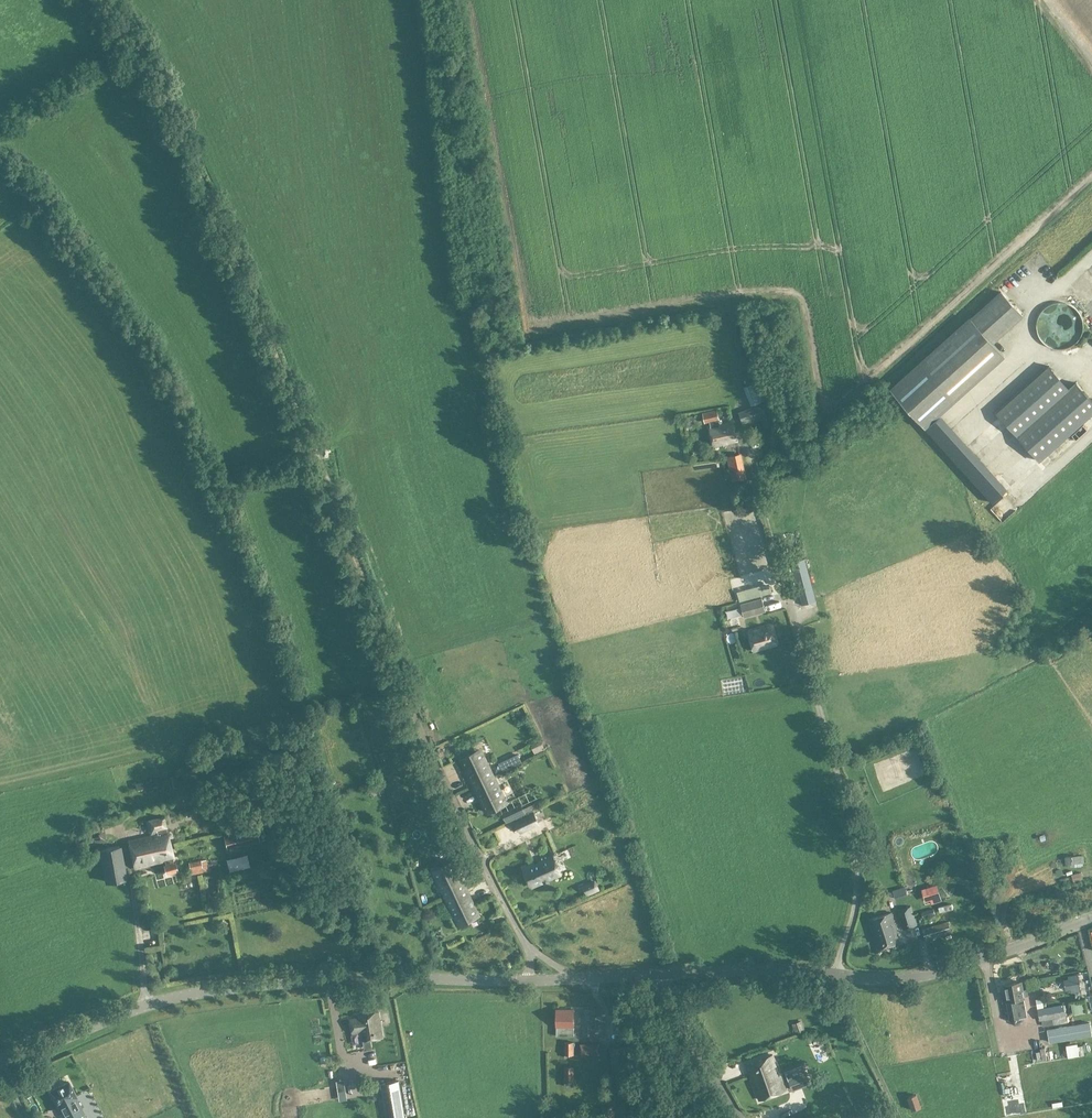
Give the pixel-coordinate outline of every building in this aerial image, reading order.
[(1071,289),(1084,302),(1091,295),(1079,282),(1071,289)] [(992,343),(1022,316),(1000,292),(891,391),(924,428),(1003,356),(992,343)] [(760,381),(744,387),(751,405),(767,399),(760,381)] [(1017,436),(1039,461),(1091,414),(1091,400),(1077,383),(1017,436)] [(769,403),(740,413),(743,423),(749,421),(749,423),(762,418),(762,417),(766,416),(770,427),(776,425),(769,403)] [(711,427),(710,427),(714,447),(738,441),(733,422),(719,425),(718,419),(719,419),(717,410),(703,413),(705,422),(710,421),(711,427)] [(962,438),(947,451),(992,500),(996,496),(1002,503),(1012,493),(962,438)] [(746,477),(744,471),(741,455),(728,457),(733,480),(746,477)] [(1013,501),(1004,510),(1007,513),(1016,505),(1013,501)] [(805,558),(791,562),(802,605),(816,601),(805,558)] [(770,586),(757,590),(759,596),(772,592),(770,586)] [(753,598),(751,591),(738,595),(740,601),(753,598)] [(744,617),(751,615),(766,611),(762,599),(741,604),(744,617)] [(754,651),(777,644),(771,625),(749,631),(754,651)] [(494,776),(481,750),(462,759),(474,786),(494,776)] [(518,755),(509,759),(512,766),(521,762),(518,755)] [(506,803),(494,776),(474,786),(487,812),(506,803)] [(161,784),(160,777),(135,783),(137,789),(161,784)] [(501,783),(506,797),(513,795),(508,781),(501,783)] [(519,816),(525,813),(521,805),(515,808),(519,816)] [(539,823),(534,813),(516,821),(521,832),(539,823)] [(132,855),(171,847),(164,817),(148,821),(151,834),(157,833),(158,834),(129,841),(132,855)] [(227,849),(234,847),(259,841),(257,829),(224,837),(226,842),(227,849)] [(93,840),(103,838),(101,830),(91,832),(93,840)] [(126,881),(120,840),(100,843),(106,884),(126,881)] [(174,858),(171,847),(132,855),(135,869),(165,861),(166,865),(165,865),(167,874),(178,871),(175,862),(174,863),(173,859),(174,858)] [(483,853),(488,861),(496,855),(491,847),(483,853)] [(561,874),(552,853),(539,859),(541,863),(535,865),(534,864),(524,868),(532,886),(542,882),(541,878),(546,876),(548,879),(561,874)] [(1084,866),(1083,853),(1061,855),(1061,867),(1084,866)] [(189,863),(190,869),(202,867),(201,861),(189,863)] [(466,888),(453,862),(434,871),(447,897),(466,888)] [(584,888),(587,897),(600,892),(596,883),(584,888)] [(927,888),(931,903),(941,900),(937,885),(927,888)] [(893,891),(895,898),(908,893),(906,887),(893,891)] [(479,915),(466,888),(447,897),(460,924),(479,915)] [(917,925),(911,906),(897,910),(903,929),(917,925)] [(878,948),(900,941),(891,912),(869,919),(878,948)] [(951,932),(948,920),(922,929),(926,940),(951,932)] [(940,948),(937,938),(930,940),(933,950),(940,948)] [(1081,991),(1078,974),(1068,975),(1068,978),(1064,979),(1066,991),(1071,990),(1071,992),(1081,991)] [(1023,990),(1021,981),(1004,984),(1005,992),(1002,992),(1003,1001),(1007,1000),(1011,1020),(1015,1019),(1015,1020),(1017,1020),(1017,1019),(1021,1018),(1021,1017),(1027,1016),(1024,997),(1024,995),(1027,995),(1026,989),(1023,990)] [(1042,997),(1035,999),(1037,1008),(1044,1006),(1042,997)] [(1072,1000),(1073,1013),(1086,1012),(1085,999),(1072,1000)] [(1067,1021),(1066,1016),(1064,1004),(1038,1008),(1040,1020),(1042,1020),(1042,1026),(1054,1024),(1067,1021)] [(573,1035),(573,1009),(556,1009),(556,1035),(573,1035)] [(595,1034),(595,1009),(582,1009),(582,1034),(595,1034)] [(363,1044),(371,1043),(371,1040),(383,1038),(379,1012),(358,1015),(359,1018),(350,1019),(352,1033),(361,1032),(362,1041),(363,1041),(363,1044)] [(800,1032),(805,1030),(802,1021),(793,1024),(795,1032),(799,1030),(800,1032)] [(1049,1042),(1091,1035),(1089,1023),(1047,1030),(1049,1042)] [(853,1053),(860,1049),(851,1035),(845,1039),(853,1053)] [(565,1041),(564,1057),(567,1057),(567,1054),(573,1054),(573,1041),(565,1041)] [(1066,1044),(1067,1057),(1079,1056),(1078,1043),(1066,1044)] [(382,1044),(365,1044),(364,1067),(381,1067),(382,1044)] [(594,1058),(594,1047),(582,1047),(582,1058),(594,1058)] [(760,1099),(785,1090),(773,1055),(747,1065),(760,1099)] [(810,1084),(803,1065),(785,1072),(792,1090),(810,1084)] [(564,1067),(564,1086),(573,1086),(573,1067),(564,1067)] [(399,1081),(381,1084),(387,1117),(406,1117),(399,1081)] [(49,1091),(57,1106),(58,1106),(64,1117),(73,1117),(83,1113),(75,1097),(76,1097),(68,1082),(49,1091)] [(907,1097),(912,1110),(922,1106),(917,1093),(907,1097)] [(603,1108),(604,1117),(614,1117),(613,1107),(603,1108)]
